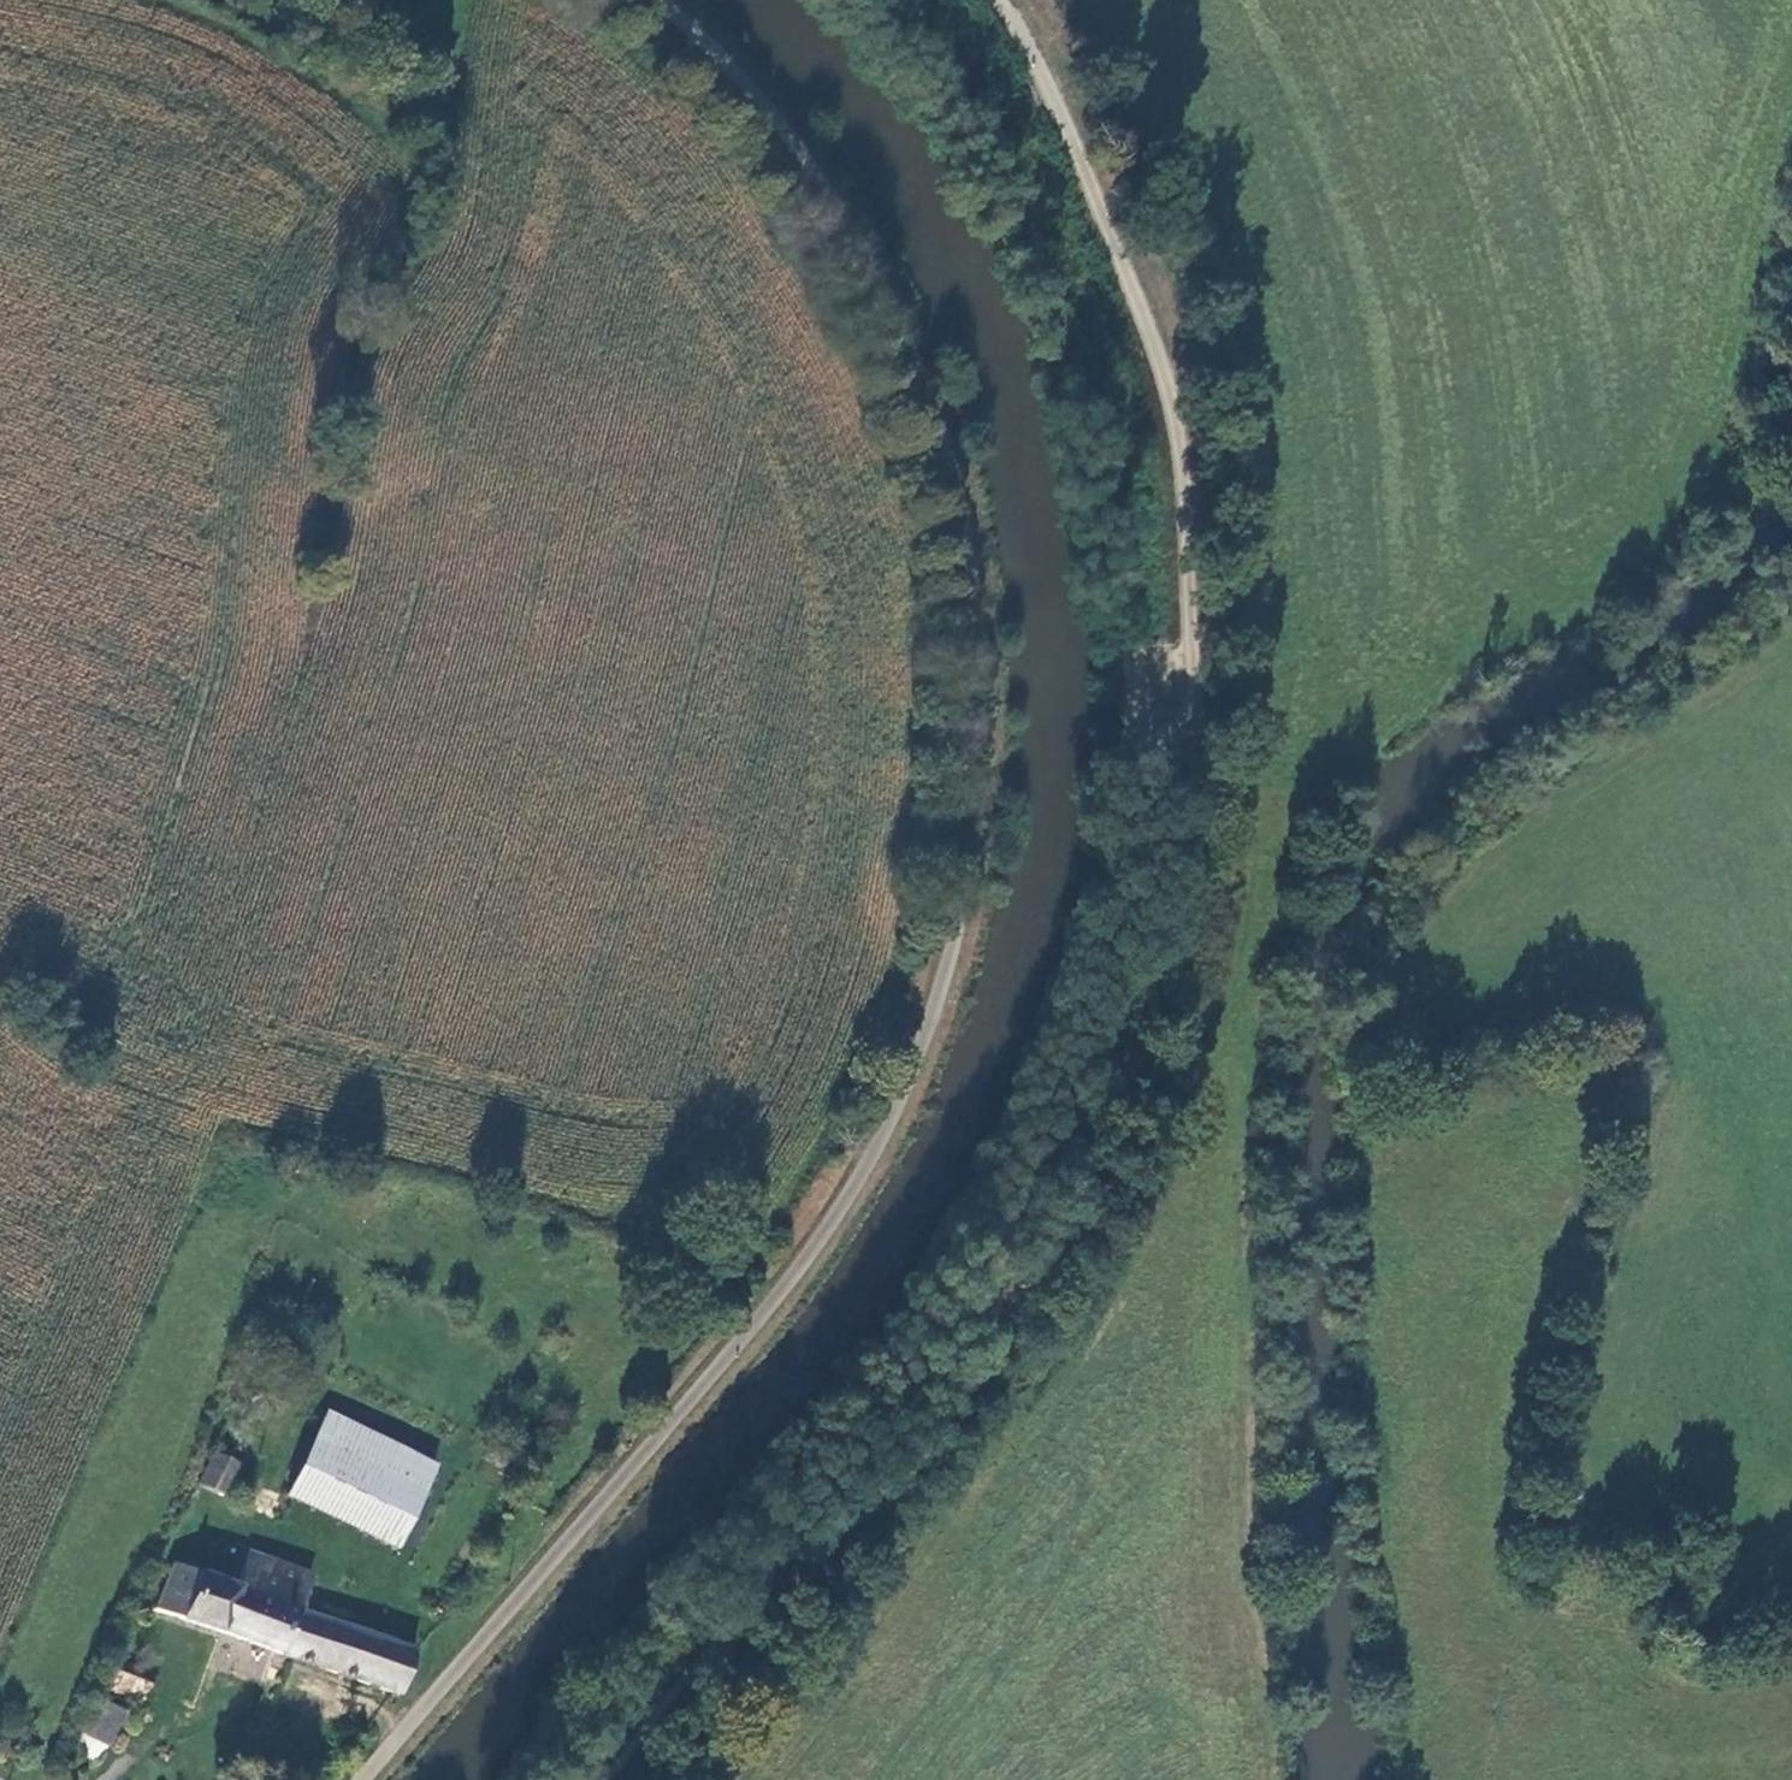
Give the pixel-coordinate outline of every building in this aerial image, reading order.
[(285,1492),(389,1546),(430,1469),(326,1414),(285,1492)] [(209,1496),(227,1466),(208,1455),(190,1484),(209,1496)] [(398,1698),(412,1654),(299,1612),(312,1575),(247,1552),(240,1566),(180,1546),(168,1568),(162,1566),(147,1607),(398,1698)] [(139,1674),(89,1660),(79,1687),(129,1705),(139,1674)] [(99,1704),(84,1738),(102,1746),(117,1710),(99,1704)] [(102,1746),(84,1738),(79,1755),(94,1763),(102,1746)]
